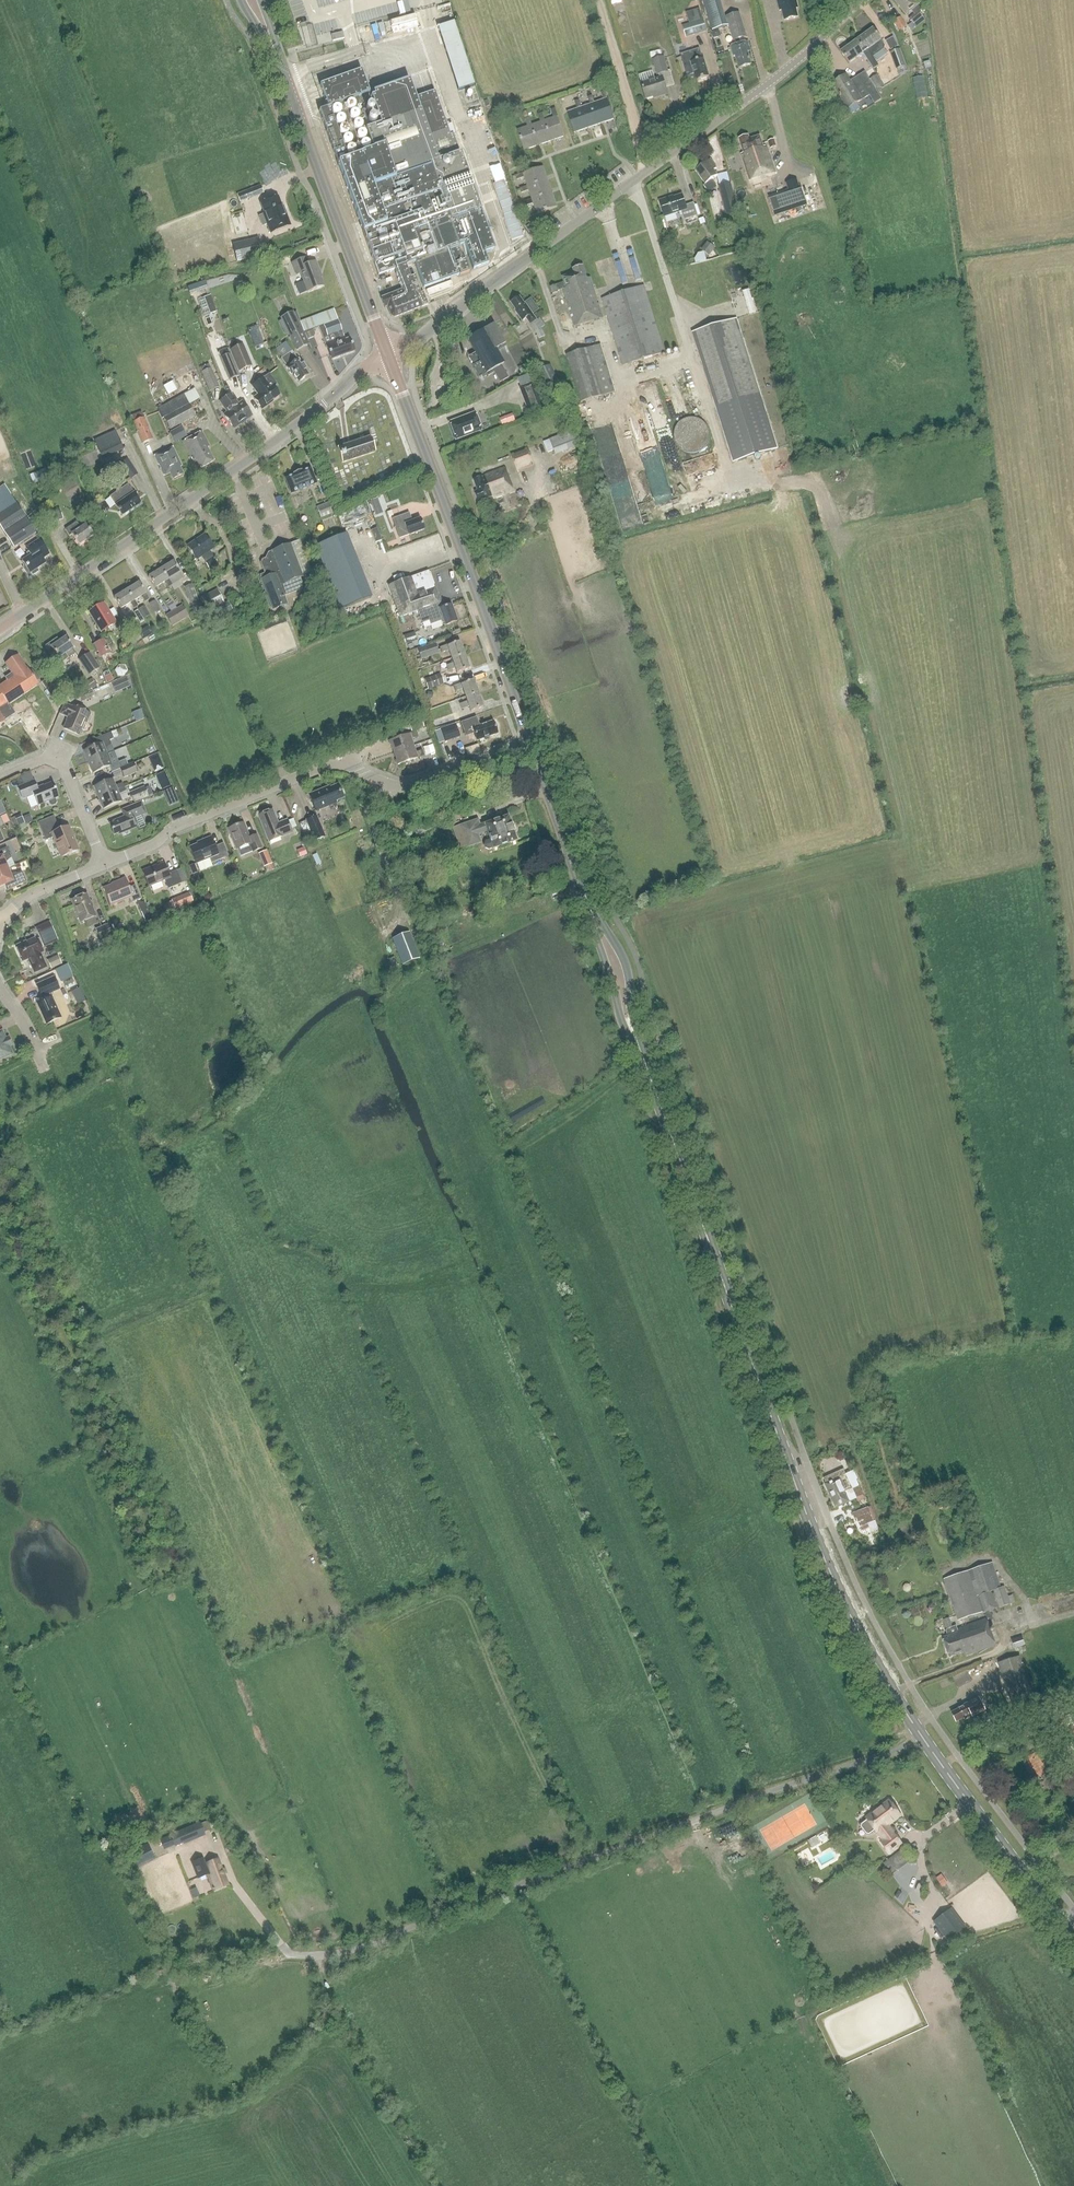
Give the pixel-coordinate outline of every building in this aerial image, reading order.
[(726,17),(725,17),(720,0),(703,0),(712,30),(729,25),(733,40),(734,39),(736,45),(730,46),(733,56),(735,56),(739,67),(751,64),(747,52),(750,51),(747,41),(744,42),(743,37),(746,36),(739,13),(726,17)] [(797,17),(795,8),(797,8),(795,0),(777,0),(778,7),(780,7),(784,21),(797,17)] [(911,10),(914,14),(909,18),(913,24),(923,17),(919,11),(921,10),(914,0),(894,0),(905,15),(911,10)] [(906,26),(900,17),(893,21),(899,31),(906,26)] [(707,31),(703,19),(682,25),(686,37),(707,31)] [(474,84),(453,22),(438,27),(458,89),(474,84)] [(713,38),(721,36),(719,29),(711,31),(713,38)] [(885,45),(881,40),(873,29),(857,40),(865,51),(867,54),(864,56),(866,59),(873,69),(878,66),(872,57),(884,50),(885,45)] [(921,48),(931,43),(925,31),(915,37),(921,48)] [(895,49),(903,44),(897,35),(889,40),(895,49)] [(864,61),(866,59),(864,56),(867,54),(865,51),(857,40),(841,52),(849,63),(860,55),(864,61)] [(703,58),(702,58),(699,49),(691,52),(681,55),(685,67),(687,75),(694,73),(696,80),(709,77),(703,58)] [(905,65),(900,49),(890,52),(896,68),(905,65)] [(652,59),(657,75),(668,72),(664,56),(652,59)] [(319,111),(357,217),(358,217),(363,232),(362,232),(366,242),(374,265),(374,264),(377,273),(393,267),(402,290),(381,298),(384,308),(387,307),(391,316),(393,318),(428,304),(423,292),(421,292),(415,276),(410,278),(405,266),(407,265),(414,263),(423,288),(458,275),(454,262),(463,258),(458,246),(450,250),(449,249),(458,245),(458,247),(463,244),(473,269),(488,263),(484,252),(494,249),(481,209),(461,151),(460,152),(454,133),(451,134),(436,91),(416,98),(414,92),(407,79),(373,91),(373,94),(371,94),(362,69),(319,84),(328,108),(319,111)] [(865,72),(851,80),(846,73),(832,82),(851,114),(873,100),(874,103),(881,98),(876,90),(883,86),(877,75),(869,79),(865,72)] [(917,74),(918,95),(928,95),(928,74),(917,74)] [(884,86),(890,82),(886,76),(880,80),(884,86)] [(654,98),(667,94),(662,77),(641,83),(645,99),(654,96),(654,98)] [(603,100),(594,103),(602,123),(614,119),(607,99),(608,99),(605,91),(601,92),(603,100)] [(590,104),(581,107),(588,128),(602,123),(594,103),(592,95),(588,97),(590,104)] [(579,100),(577,101),(574,102),(577,109),(567,113),(574,133),(588,128),(581,107),(579,100)] [(551,141),(564,136),(557,116),(558,116),(555,108),(550,110),(553,117),(544,120),(551,141)] [(532,125),(538,145),(551,141),(544,120),(544,119),(546,118),(544,112),(538,114),(540,122),(532,125)] [(538,145),(532,125),(529,117),(524,119),(527,127),(517,130),(524,150),(538,145)] [(749,179),(774,171),(765,143),(762,144),(759,136),(749,139),(748,136),(739,139),(744,153),(741,154),(749,179)] [(770,148),(776,146),(774,139),(768,141),(770,148)] [(695,170),(705,184),(704,185),(709,193),(717,187),(711,180),(717,176),(713,170),(716,168),(710,159),(695,170)] [(527,186),(547,179),(543,167),(522,174),(522,173),(515,175),(517,180),(524,177),(527,186)] [(547,179),(527,186),(519,188),(521,193),(528,190),(531,199),(552,192),(547,179)] [(768,196),(775,216),(807,205),(800,186),(799,186),(797,179),(786,183),(788,190),(768,196)] [(726,216),(738,213),(731,183),(718,186),(726,216)] [(260,185),(245,191),(248,199),(263,193),(260,185)] [(552,192),(531,199),(524,201),(526,206),(533,203),(536,213),(557,206),(552,192)] [(669,197),(659,201),(664,216),(681,211),(684,220),(697,215),(693,202),(685,205),(681,195),(669,199),(669,197)] [(263,214),(271,233),(290,225),(284,213),(283,213),(277,197),(261,204),(265,213),(263,214)] [(245,211),(233,214),(238,231),(249,228),(245,211)] [(262,255),(258,238),(232,245),(237,262),(262,255)] [(707,241),(701,250),(709,256),(715,247),(707,241)] [(307,291),(322,285),(320,278),(321,278),(315,261),(308,264),(306,257),(292,263),(296,275),(300,273),(307,291)] [(455,263),(459,275),(469,271),(465,259),(455,263)] [(575,326),(603,317),(590,277),(586,278),(582,266),(573,269),(574,273),(562,277),(564,283),(551,287),(553,293),(564,290),(565,293),(564,293),(575,326)] [(644,285),(601,299),(622,366),(665,352),(644,285)] [(197,295),(194,287),(185,290),(188,298),(197,295)] [(216,312),(210,295),(204,297),(210,314),(216,312)] [(536,320),(532,314),(539,310),(531,299),(524,304),(520,297),(511,304),(523,320),(526,318),(535,331),(539,338),(545,335),(542,327),(545,325),(539,318),(536,320)] [(325,341),(326,344),(331,360),(354,351),(349,338),(345,340),(333,309),(300,321),(311,349),(317,346),(313,337),(314,333),(313,329),(319,327),(324,342),(325,341)] [(292,311),(280,318),(296,350),(309,344),(292,311)] [(733,463),(778,449),(737,318),(692,333),(733,463)] [(496,350),(505,344),(492,323),(464,340),(463,341),(471,354),(466,357),(478,377),(485,373),(487,376),(493,372),(499,382),(507,378),(509,377),(501,364),(503,363),(496,350)] [(255,347),(263,343),(257,326),(248,329),(255,347)] [(229,350),(238,371),(252,365),(243,344),(229,350)] [(581,402),(615,391),(601,344),(566,355),(581,402)] [(219,357),(229,380),(239,376),(229,353),(227,348),(218,352),(220,357),(219,357)] [(298,382),(308,375),(305,370),(306,369),(302,363),(301,364),(298,358),(296,359),(291,351),(287,354),(283,348),(277,353),(287,369),(286,369),(289,373),(291,372),(298,382)] [(198,364),(209,391),(218,387),(207,360),(198,364)] [(521,373),(531,368),(528,362),(518,367),(521,373)] [(561,385),(550,365),(536,372),(547,393),(561,385)] [(271,400),(278,395),(272,387),(276,384),(268,374),(260,380),(252,386),(258,395),(254,398),(261,408),(272,400),(271,400)] [(543,408),(533,383),(520,388),(530,413),(543,408)] [(230,394),(225,397),(242,422),(251,415),(241,402),(238,404),(230,394)] [(242,422),(225,397),(219,402),(227,412),(224,415),(233,428),(242,422)] [(188,404),(163,418),(169,430),(195,416),(188,404)] [(555,407),(558,415),(565,413),(562,404),(555,407)] [(142,412),(137,414),(131,416),(142,443),(153,438),(142,412)] [(481,430),(474,413),(448,423),(455,440),(481,430)] [(181,426),(170,432),(175,442),(187,436),(181,426)] [(580,427),(547,440),(552,452),(574,443),(575,445),(585,441),(580,427)] [(115,431),(94,440),(102,458),(123,449),(115,431)] [(200,468),(214,461),(207,448),(209,446),(201,431),(182,442),(193,463),(196,461),(200,468)] [(370,437),(337,448),(342,463),(375,452),(370,437)] [(173,478),(182,474),(179,466),(181,465),(172,447),(154,456),(163,475),(169,472),(173,478)] [(528,448),(511,454),(517,471),(534,465),(528,448)] [(138,474),(127,458),(120,463),(130,479),(138,474)] [(316,483),(310,468),(301,471),(301,470),(292,473),(293,474),(284,478),(291,493),(316,483)] [(493,500),(514,492),(505,469),(484,477),(485,478),(482,479),(482,478),(474,481),(478,492),(475,493),(478,503),(492,497),(493,500)] [(121,515),(140,503),(128,485),(121,489),(119,488),(115,491),(116,493),(109,497),(121,515)] [(345,498),(338,501),(341,506),(348,503),(345,498)] [(640,525),(633,498),(618,502),(625,529),(640,525)] [(335,512),(331,501),(316,507),(321,518),(335,512)] [(17,503),(0,514),(0,527),(14,547),(36,533),(26,517),(17,503)] [(89,509),(86,505),(76,511),(80,516),(89,509)] [(59,508),(45,513),(48,524),(63,519),(59,508)] [(419,518),(408,522),(405,514),(392,519),(399,538),(408,534),(408,535),(423,529),(419,518)] [(78,545),(93,535),(85,524),(80,528),(76,522),(65,529),(68,535),(71,534),(78,545)] [(208,567),(216,562),(209,550),(213,547),(204,535),(187,546),(196,559),(201,556),(208,567)] [(22,562),(25,567),(23,569),(29,578),(38,571),(37,569),(44,563),(41,559),(48,554),(38,540),(25,549),(28,552),(26,553),(29,557),(22,562)] [(299,541),(290,544),(268,553),(265,558),(262,560),(261,563),(266,578),(261,580),(272,610),(286,604),(283,596),(303,588),(299,577),(311,573),(299,541)] [(372,597),(351,546),(319,558),(340,610),(372,597)] [(161,568),(168,579),(175,575),(178,580),(182,578),(179,572),(173,561),(161,568)] [(168,579),(161,568),(147,577),(154,588),(164,582),(167,587),(171,585),(168,579)] [(450,604),(441,607),(439,602),(440,601),(434,586),(433,584),(434,584),(429,572),(428,572),(427,570),(387,585),(399,617),(417,610),(422,623),(428,620),(430,624),(440,620),(444,623),(445,625),(456,621),(450,604)] [(127,589),(134,600),(140,596),(144,602),(149,599),(138,582),(127,589)] [(192,584),(184,587),(190,602),(198,599),(192,584)] [(134,600),(127,589),(113,598),(120,609),(129,603),(133,608),(137,606),(134,600)] [(217,589),(201,597),(208,611),(224,602),(217,589)] [(149,603),(154,613),(160,610),(155,600),(149,603)] [(228,601),(214,608),(220,618),(233,611),(228,601)] [(101,631),(114,623),(103,604),(89,612),(101,631)] [(182,605),(165,615),(172,626),(188,616),(182,605)] [(144,606),(137,609),(143,619),(150,615),(144,606)] [(113,617),(117,614),(113,608),(109,611),(113,617)] [(414,632),(403,635),(406,644),(417,640),(414,632)] [(51,654),(54,652),(61,663),(75,653),(72,649),(73,648),(65,637),(59,641),(56,638),(45,646),(51,654)] [(94,643),(100,657),(110,652),(104,638),(94,643)] [(451,659),(464,655),(459,641),(447,646),(446,644),(439,647),(441,652),(448,650),(451,659)] [(435,643),(417,649),(421,659),(438,653),(435,643)] [(78,660),(88,675),(100,667),(89,652),(78,660)] [(464,655),(451,659),(453,662),(445,665),(447,670),(455,668),(456,673),(469,668),(464,655)] [(11,709),(9,704),(38,685),(26,668),(17,656),(5,664),(12,674),(5,678),(7,681),(0,686),(0,724),(4,721),(4,720),(12,715),(13,710),(11,709)] [(120,665),(120,673),(129,674),(129,666),(120,665)] [(440,674),(424,679),(428,689),(443,683),(440,674)] [(53,676),(46,680),(56,697),(63,693),(53,676)] [(126,677),(112,683),(115,691),(130,686),(126,677)] [(87,682),(92,689),(96,686),(91,679),(87,682)] [(465,698),(478,693),(473,680),(461,684),(460,683),(453,686),(455,691),(462,688),(465,698)] [(478,693),(465,698),(466,701),(459,703),(461,709),(468,706),(470,711),(482,707),(478,693)] [(64,704),(60,714),(67,717),(67,719),(63,728),(78,735),(84,721),(86,722),(90,714),(73,706),(72,707),(64,704)] [(458,713),(437,719),(439,726),(460,721),(458,713)] [(478,726),(477,722),(475,717),(460,723),(465,736),(474,733),(476,740),(497,733),(492,721),(478,726)] [(408,722),(411,731),(424,727),(421,718),(408,722)] [(460,737),(455,723),(440,729),(444,742),(460,737)] [(393,752),(412,746),(410,739),(416,737),(415,731),(389,740),(393,752)] [(88,761),(114,751),(109,740),(113,738),(111,732),(95,738),(98,744),(84,750),(88,761)] [(412,746),(393,752),(397,764),(423,756),(421,750),(415,752),(412,746)] [(117,757),(114,751),(88,761),(93,773),(109,766),(111,772),(128,765),(125,759),(118,762),(117,757)] [(133,763),(128,765),(111,772),(112,772),(120,769),(124,777),(137,772),(133,763)] [(161,792),(171,788),(165,774),(155,778),(161,792)] [(112,779),(94,786),(98,797),(124,787),(122,783),(115,786),(112,779)] [(56,801),(54,798),(58,796),(52,782),(37,788),(34,780),(18,787),(22,798),(33,794),(38,805),(48,800),(50,804),(52,805),(55,804),(56,801)] [(334,801),(342,798),(336,784),(323,790),(322,788),(307,794),(314,811),(334,802),(334,801)] [(144,786),(130,792),(134,802),(148,797),(144,786)] [(168,789),(172,803),(182,801),(178,786),(168,789)] [(126,791),(124,787),(98,797),(103,808),(121,801),(118,794),(126,791)] [(456,798),(444,802),(449,814),(461,809),(456,798)] [(118,834),(137,826),(134,817),(145,812),(140,802),(122,810),(124,816),(113,821),(114,822),(109,824),(114,834),(118,832),(118,834)] [(340,802),(331,805),(333,811),(342,807),(340,802)] [(267,841),(290,832),(285,819),(276,823),(270,809),(256,815),(267,841)] [(15,828),(25,823),(21,814),(11,818),(15,828)] [(53,837),(61,857),(78,850),(68,826),(59,830),(54,816),(38,822),(45,840),(53,837)] [(314,841),(325,836),(316,816),(299,823),(305,837),(311,834),(314,841)] [(477,819),(459,826),(452,828),(459,849),(466,847),(480,843),(477,834),(486,831),(489,839),(485,841),(483,844),(484,848),(488,850),(500,846),(515,840),(507,816),(479,826),(477,819)] [(251,851),(252,852),(262,848),(256,833),(247,837),(241,822),(226,828),(234,848),(248,843),(251,851)] [(209,862),(226,855),(221,842),(213,845),(209,836),(200,839),(201,841),(187,846),(194,862),(207,857),(209,862)] [(7,869),(4,863),(11,858),(6,847),(0,850),(0,872),(7,869)] [(263,867),(266,866),(268,871),(274,869),(266,850),(258,853),(263,867)] [(142,870),(148,886),(165,879),(168,888),(182,882),(176,870),(168,873),(164,863),(152,868),(152,867),(142,870)] [(189,866),(192,874),(197,872),(194,864),(189,866)] [(26,882),(21,871),(17,873),(9,874),(7,869),(0,872),(0,886),(4,884),(7,890),(26,882)] [(116,882),(103,888),(110,905),(128,897),(131,902),(141,898),(135,884),(129,887),(125,878),(116,881),(116,882)] [(176,898),(181,908),(198,899),(194,890),(176,898)] [(86,894),(71,900),(80,922),(95,916),(86,894)] [(138,904),(145,922),(151,919),(144,901),(138,904)] [(113,935),(108,923),(96,929),(101,941),(113,935)] [(392,938),(402,965),(419,958),(409,932),(392,938)] [(43,952),(36,937),(15,946),(22,961),(28,959),(34,973),(46,967),(40,953),(43,952)] [(57,955),(47,960),(51,969),(61,964),(57,955)] [(54,977),(36,985),(41,997),(43,996),(45,1000),(37,1004),(46,1024),(60,1018),(49,993),(59,989),(54,977)] [(71,992),(77,1005),(85,1001),(79,988),(71,992)] [(12,1054),(2,1031),(0,1031),(0,1059),(12,1054)] [(855,1484),(861,1482),(857,1469),(851,1471),(855,1484)] [(836,1508),(858,1498),(863,1495),(859,1486),(854,1488),(852,1490),(845,1475),(846,1475),(843,1470),(823,1478),(826,1484),(824,1484),(836,1508)] [(874,1521),(869,1507),(852,1514),(854,1520),(857,1520),(861,1531),(869,1528),(871,1532),(879,1529),(876,1521),(874,1521)] [(943,1579),(957,1620),(997,1607),(992,1592),(993,1591),(999,1607),(1017,1601),(1014,1594),(1008,1596),(1004,1587),(1001,1588),(992,1563),(943,1579)] [(986,1619),(954,1630),(949,1617),(943,1619),(949,1636),(943,1637),(949,1657),(964,1652),(965,1655),(995,1646),(986,1619)] [(1020,1656),(998,1663),(1011,1705),(1047,1694),(1042,1676),(1027,1680),(1020,1656)] [(963,1707),(951,1713),(956,1722),(963,1718),(964,1721),(985,1710),(978,1698),(964,1705),(963,1707)] [(1049,1711),(1054,1721),(1059,1731),(1068,1727),(1059,1707),(1049,1711)] [(1070,1742),(1064,1746),(1070,1757),(1073,1755),(1073,1749),(1070,1742)] [(1049,1759),(1052,1757),(1050,1752),(1047,1754),(1043,1748),(1042,1749),(1039,1744),(1034,1747),(1037,1752),(1023,1760),(1034,1780),(1048,1772),(1047,1771),(1054,1767),(1049,1759)] [(894,1833),(888,1825),(901,1815),(889,1800),(865,1818),(866,1820),(862,1823),(861,1827),(867,1834),(870,1833),(874,1830),(877,1833),(878,1833),(883,1840),(880,1843),(889,1854),(902,1844),(894,1833)] [(168,1849),(212,1832),(207,1820),(163,1837),(168,1849)] [(816,1836),(808,1841),(812,1848),(820,1843),(816,1836)] [(131,1855),(137,1866),(155,1859),(150,1847),(131,1855)] [(900,1849),(882,1863),(890,1874),(908,1861),(900,1849)] [(217,1860),(206,1864),(203,1858),(191,1863),(198,1880),(207,1876),(213,1891),(228,1885),(217,1860)] [(936,1878),(942,1887),(947,1883),(941,1874),(936,1878)] [(966,1927),(951,1908),(933,1923),(948,1942),(959,1934),(962,1938),(968,1933),(965,1928),(966,1927)]
